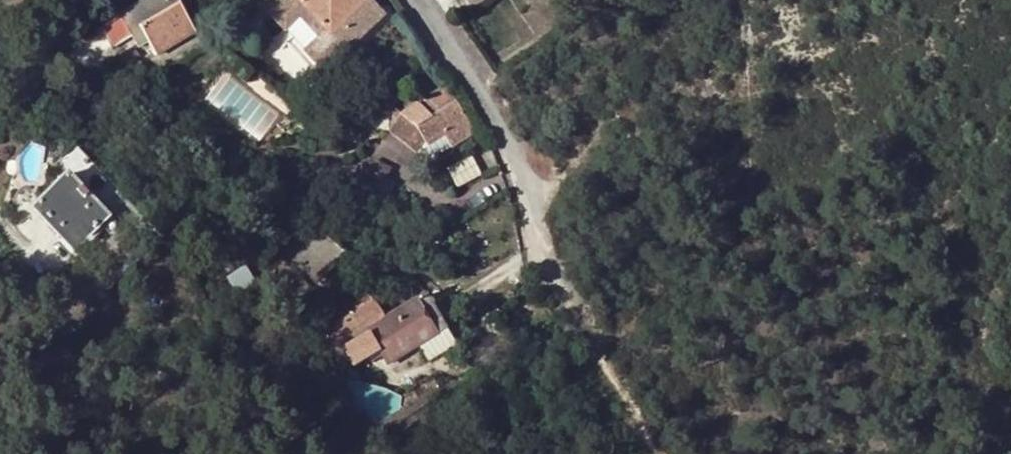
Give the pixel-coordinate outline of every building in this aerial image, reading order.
[(122,12),(126,18),(105,28),(117,48),(137,38),(142,49),(150,45),(156,53),(193,32),(175,0),(143,0),(122,12)] [(302,0),(290,0),(275,14),(288,29),(310,8),(302,0)] [(376,0),(302,0),(310,8),(288,29),(329,72),(391,15),(376,0)] [(391,85),(379,99),(377,98),(371,107),(372,121),(381,129),(387,129),(396,119),(389,112),(392,109),(395,112),(406,97),(391,85)] [(473,130),(447,86),(427,96),(430,101),(420,106),(417,103),(400,114),(399,115),(417,128),(426,145),(443,135),(450,146),(473,130)] [(395,112),(392,109),(389,112),(396,119),(399,115),(395,112)] [(414,152),(426,145),(417,128),(399,115),(396,119),(387,129),(414,152)] [(443,135),(426,145),(433,157),(450,146),(443,135)] [(391,167),(364,154),(358,168),(352,166),(340,193),(373,209),(391,167)] [(108,218),(68,174),(32,208),(73,252),(108,218)] [(325,229),(310,245),(337,269),(351,253),(325,229)] [(310,245),(299,257),(325,283),(337,269),(310,245)] [(433,302),(426,292),(385,317),(375,301),(325,330),(337,349),(368,331),(387,363),(419,344),(426,356),(455,339),(448,327),(442,317),(449,313),(440,298),(433,302)]
